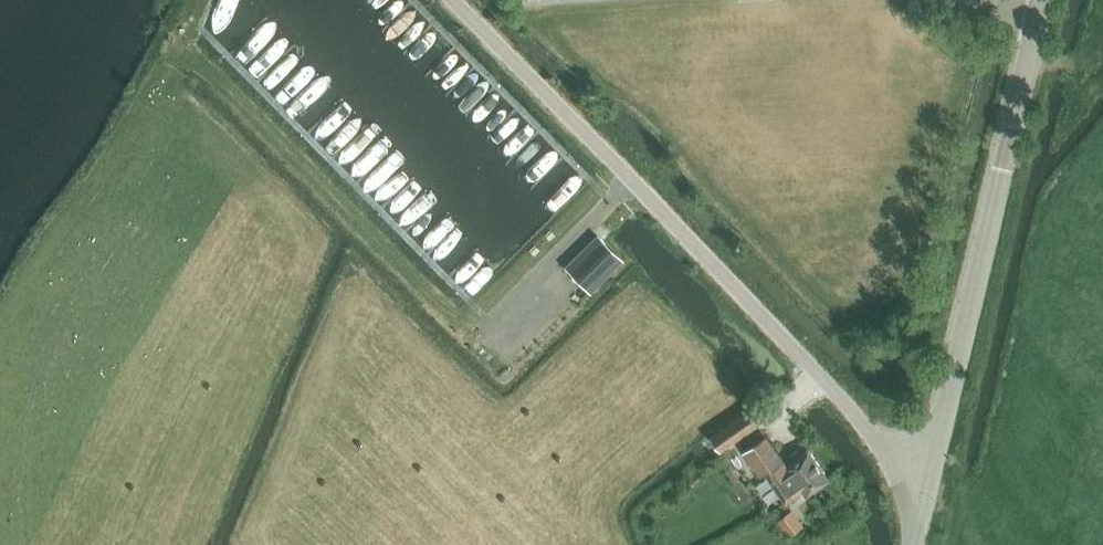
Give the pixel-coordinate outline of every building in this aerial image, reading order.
[(598,236),(566,267),(588,289),(620,258),(598,236)] [(732,422),(711,437),(721,451),(742,437),(732,422)] [(765,472),(783,460),(766,435),(744,450),(762,475),(765,472)] [(783,460),(765,472),(786,502),(804,489),(807,494),(829,478),(809,450),(787,465),(783,460)] [(803,526),(796,516),(782,525),(789,535),(803,526)]
